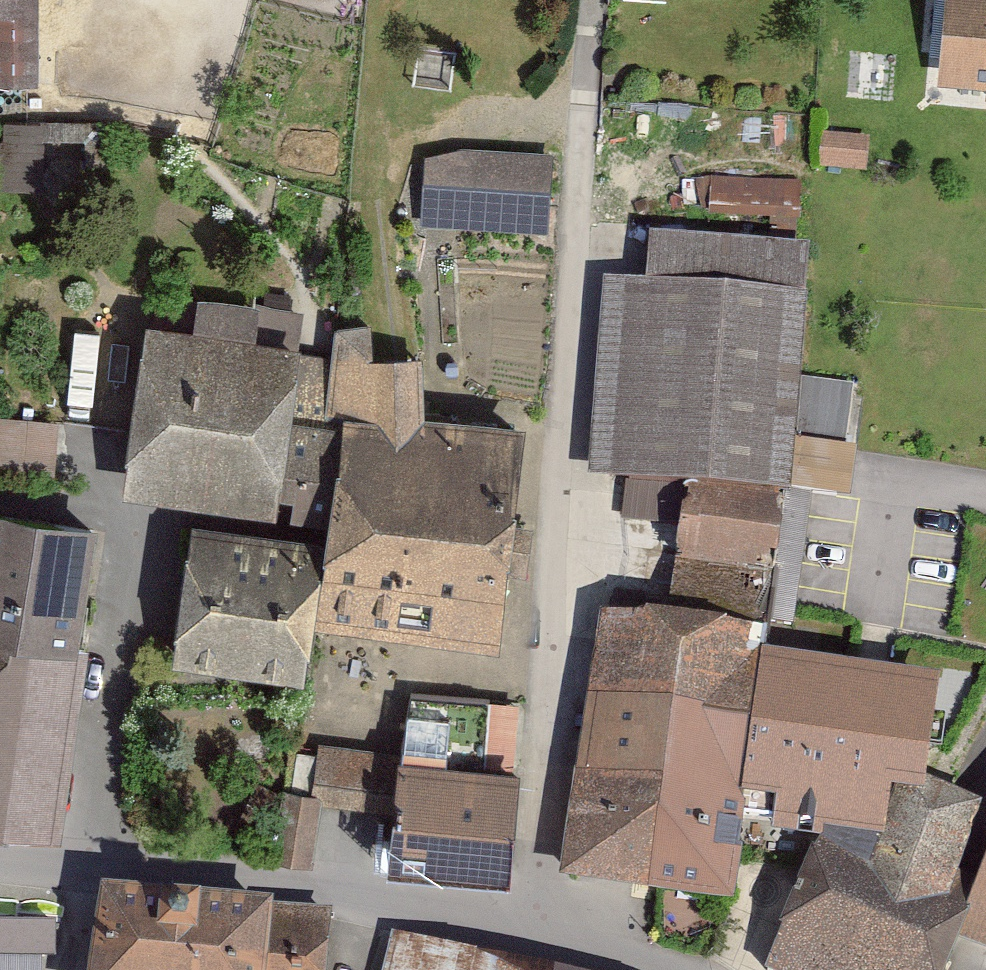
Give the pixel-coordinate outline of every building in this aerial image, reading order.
[(36,58),(37,0),(0,0),(0,58),(36,58)] [(919,92),(985,99),(985,0),(929,0),(919,92)] [(0,118),(0,196),(36,196),(37,119),(0,118)] [(812,132),(808,170),(860,175),(863,137),(812,132)] [(441,227),(541,230),(544,158),(443,155),(441,227)] [(683,487),(775,493),(792,494),(807,257),(610,244),(595,481),(683,487)] [(292,520),(303,429),(291,428),(301,347),(145,327),(123,498),(292,520)] [(305,409),(303,429),(292,520),(328,529),(325,543),(314,626),(495,650),(519,430),(425,419),(423,359),(319,359),(313,410),(305,409)] [(56,467),(62,416),(10,409),(3,461),(56,467)] [(770,583),(775,493),(683,487),(677,577),(770,583)] [(0,517),(0,833),(52,840),(95,530),(0,517)] [(314,626),(325,543),(191,525),(172,666),(306,683),(314,626)] [(741,805),(756,661),(759,637),(597,619),(587,702),(577,785),(663,796),(741,805)] [(741,805),(887,817),(939,688),(756,661),(741,805)] [(318,805),(392,811),(514,820),(518,776),(485,774),(490,705),(408,699),(404,753),(322,747),(318,805)] [(564,887),(650,898),(663,796),(577,785),(564,887)] [(978,814),(903,786),(869,874),(813,853),(768,969),(947,969),(968,916),(943,906),(978,814)] [(729,907),(741,805),(663,796),(650,898),(729,907)] [(514,820),(392,811),(387,873),(510,883),(514,820)] [(962,948),(985,956),(985,879),(962,948)] [(103,899),(92,969),(268,969),(273,914),(103,899)] [(35,962),(37,913),(0,912),(0,961),(35,962)] [(556,960),(390,928),(381,969),(555,969),(556,960)] [(556,960),(555,969),(590,969),(556,960)]
